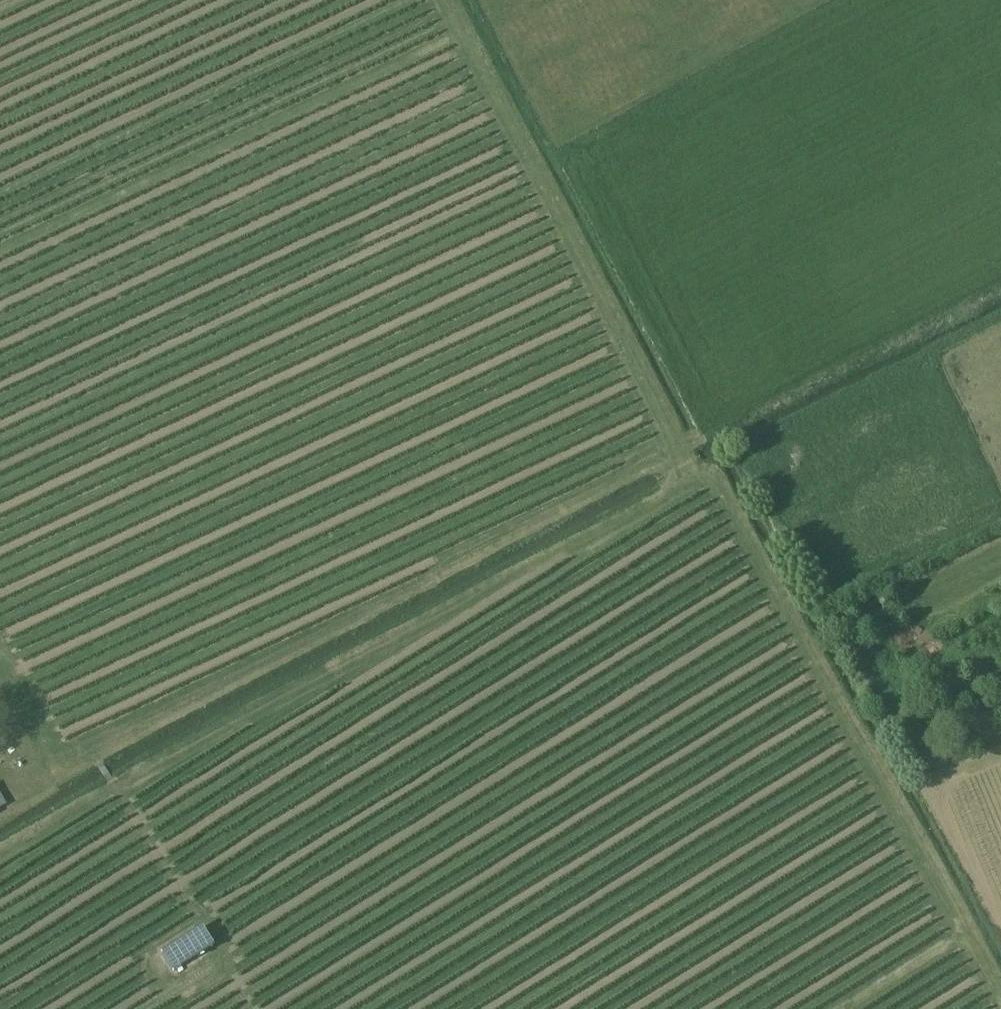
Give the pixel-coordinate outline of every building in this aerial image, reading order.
[(164,946),(175,967),(203,951),(192,930),(164,946)]
